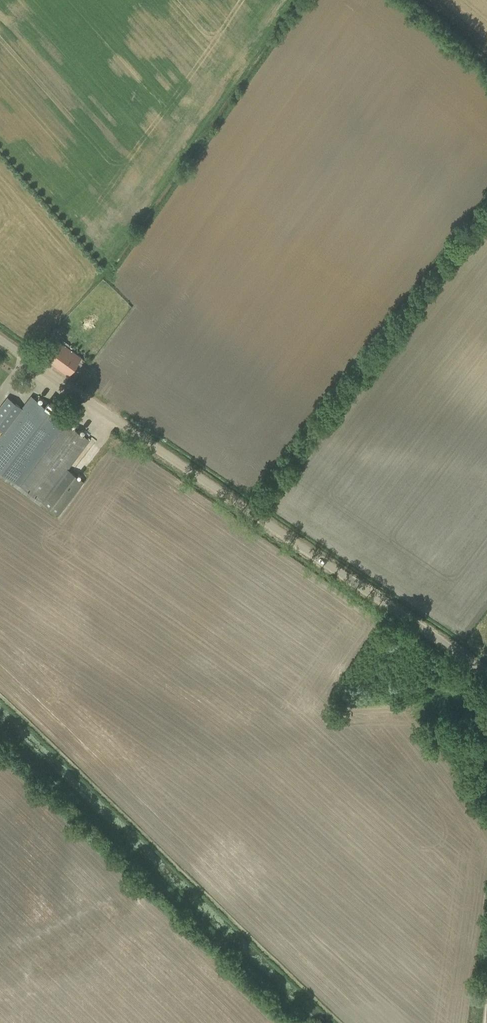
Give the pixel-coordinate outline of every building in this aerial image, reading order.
[(68,375),(81,357),(58,340),(45,358),(68,375)] [(90,440),(31,395),(21,407),(3,431),(0,436),(0,470),(59,514),(84,481),(68,469),(90,440)] [(0,406),(0,429),(3,431),(21,407),(7,397),(0,406)]
